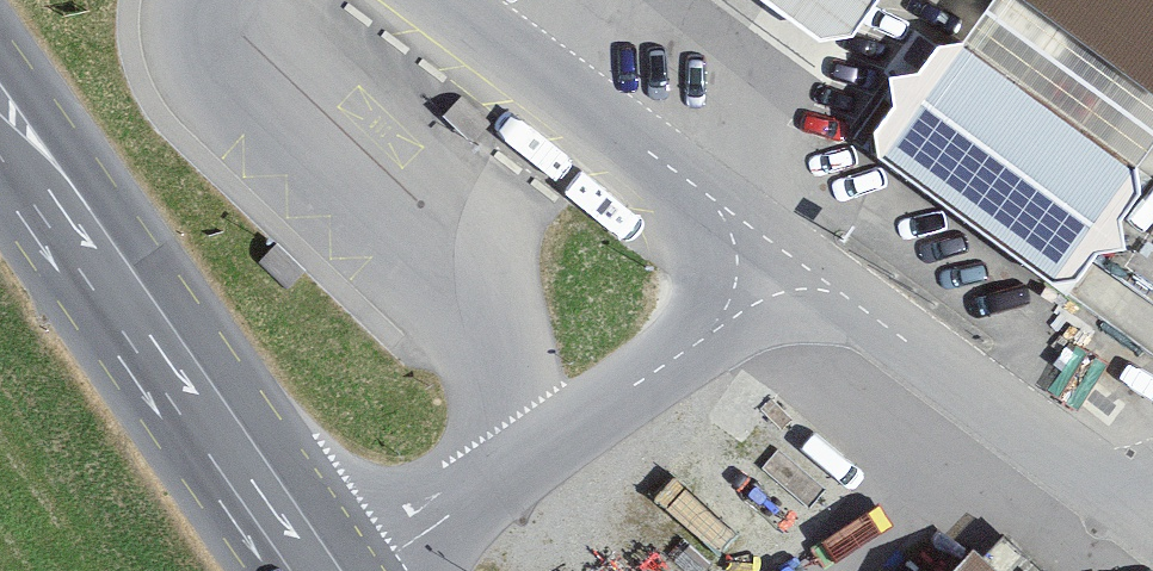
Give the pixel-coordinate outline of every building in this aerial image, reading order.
[(884,41),(913,0),(827,0),(884,41)] [(1152,36),(1152,0),(1102,0),(1152,36)] [(926,147),(1101,266),(1152,190),(1152,91),(1024,4),(926,147)] [(974,558),(961,570),(988,570),(974,558)]
